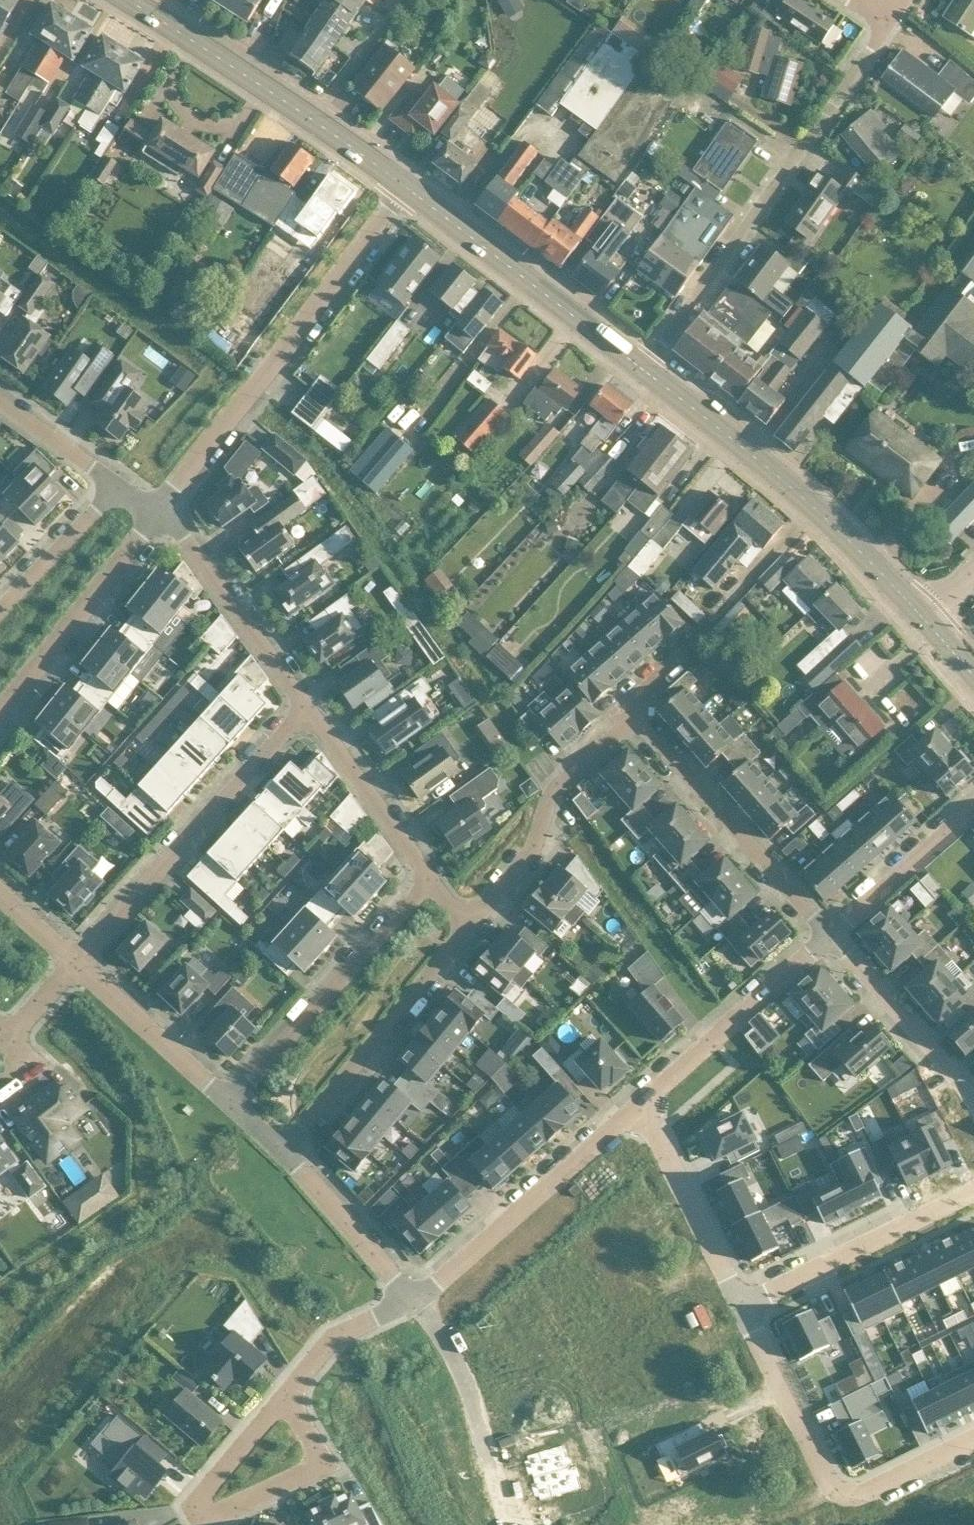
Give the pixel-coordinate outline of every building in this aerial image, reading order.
[(8,24),(6,23),(19,0),(0,0),(0,38),(8,24)] [(259,6),(262,0),(213,0),(213,1),(248,23),(259,6)] [(315,0),(313,0),(305,11),(315,18),(308,27),(335,45),(350,24),(315,0)] [(350,24),(366,1),(365,0),(315,0),(350,24)] [(700,13),(709,0),(694,0),(690,7),(700,13)] [(762,0),(757,0),(752,7),(761,14),(762,14),(768,4),(762,0)] [(821,44),(834,24),(798,0),(788,0),(786,3),(781,0),(771,0),(768,4),(762,14),(774,22),(782,27),(786,21),(821,44)] [(947,19),(943,17),(943,18),(960,28),(970,35),(973,28),(973,0),(959,0),(947,19)] [(21,102),(31,85),(37,76),(72,17),(51,5),(32,35),(40,40),(7,93),(21,102)] [(623,16),(611,33),(622,41),(649,60),(661,44),(623,16)] [(72,17),(37,76),(50,83),(67,56),(73,60),(82,47),(92,30),(72,17)] [(611,33),(610,32),(599,24),(538,106),(552,116),(560,105),(573,114),(571,119),(580,126),(583,121),(585,122),(578,132),(591,141),(581,157),(616,182),(685,85),(649,60),(622,41),(611,33)] [(315,73),(327,57),(335,45),(308,27),(302,36),(292,29),(279,48),(315,73)] [(754,27),(744,62),(742,69),(758,73),(758,71),(770,74),(763,97),(791,105),(803,65),(776,57),(782,39),(770,36),(771,32),(754,27)] [(74,99),(88,107),(124,50),(103,37),(93,54),(84,68),(91,72),(74,99)] [(416,68),(395,52),(398,48),(388,40),(385,44),(370,63),(358,78),(367,86),(360,95),(381,112),(394,96),(416,68)] [(124,50),(88,107),(78,123),(91,132),(110,103),(117,107),(144,62),(124,50)] [(953,93),(969,106),(973,99),(973,79),(950,62),(939,77),(903,51),(882,78),(935,117),(953,93)] [(742,79),(716,61),(707,74),(733,91),(742,79)] [(490,91),(498,80),(488,72),(442,134),(451,140),(433,164),(461,186),(492,146),(466,127),(492,92),(490,91)] [(434,135),(447,119),(459,104),(457,101),(464,91),(447,78),(439,88),(434,84),(424,98),(414,90),(391,119),(405,130),(409,125),(418,133),(423,126),(434,135)] [(49,114),(41,127),(53,135),(70,107),(59,100),(50,115),(49,114)] [(31,143),(41,127),(49,114),(34,105),(17,135),(31,143)] [(895,149),(881,132),(886,128),(873,112),(868,116),(866,115),(842,135),(871,169),(895,149)] [(200,175),(203,170),(214,153),(163,121),(155,135),(131,120),(119,139),(179,176),(184,167),(199,177),(200,175)] [(683,165),(676,175),(695,188),(696,189),(707,196),(714,187),(721,192),(758,140),(741,129),(731,121),(694,173),(683,165)] [(898,136),(913,147),(921,137),(905,126),(898,136)] [(224,173),(215,188),(218,191),(219,189),(248,208),(257,196),(283,214),(296,195),(289,190),(291,186),(292,187),(301,175),(313,159),(291,143),(282,156),(277,153),(266,168),(273,173),(269,179),(258,172),(248,189),(224,173)] [(523,143),(488,190),(476,206),(498,222),(515,199),(519,195),(510,188),(537,153),(523,143)] [(101,144),(94,154),(100,158),(107,147),(101,144)] [(655,145),(648,154),(652,157),(662,164),(669,155),(655,145)] [(93,155),(79,179),(96,189),(110,166),(93,155)] [(569,199),(582,180),(586,175),(562,158),(545,182),(569,199)] [(204,177),(196,190),(197,190),(196,191),(207,198),(225,168),(214,161),(210,159),(203,170),(200,175),(204,177)] [(820,228),(843,195),(850,200),(854,194),(874,208),(884,194),(845,166),(833,183),(818,172),(808,186),(810,188),(785,222),(808,239),(817,226),(820,228)] [(597,176),(590,172),(589,171),(586,175),(582,180),(590,185),(597,176)] [(295,200),(277,225),(294,238),(302,227),(319,239),(338,212),(340,214),(356,193),(330,175),(319,191),(315,196),(307,208),(295,200)] [(695,188),(686,201),(675,216),(637,269),(676,297),(734,216),(707,196),(696,189),(695,188)] [(675,216),(686,201),(670,190),(659,205),(675,216)] [(600,296),(627,261),(616,253),(644,217),(619,198),(588,239),(597,246),(574,276),(600,296)] [(551,226),(515,199),(498,222),(534,249),(551,226)] [(561,269),(573,253),(599,217),(587,208),(569,233),(554,221),(551,226),(534,249),(561,269)] [(404,306),(441,258),(414,237),(377,285),(404,306)] [(773,287),(790,266),(763,245),(737,280),(784,317),(795,304),(773,287)] [(956,270),(960,274),(916,328),(878,304),(775,437),(794,451),(850,379),(864,390),(870,384),(882,393),(915,350),(938,368),(946,356),(973,377),(973,246),(956,270)] [(449,313),(459,321),(480,295),(471,288),(475,283),(453,265),(432,292),(453,308),(449,313)] [(831,268),(826,276),(832,281),(838,273),(831,268)] [(19,305),(32,314),(53,285),(40,276),(19,305)] [(23,293),(1,278),(0,279),(0,312),(6,316),(23,293)] [(459,321),(445,339),(464,354),(490,321),(502,305),(484,290),(480,295),(459,321)] [(807,290),(795,305),(803,312),(815,297),(807,290)] [(835,312),(815,297),(803,312),(778,343),(800,361),(828,326),(826,324),(835,312)] [(754,302),(746,312),(761,323),(768,313),(754,302)] [(674,351),(737,400),(762,369),(762,368),(756,363),(738,349),(743,342),(704,312),(674,351)] [(0,353),(0,355),(24,373),(38,353),(42,356),(51,344),(47,341),(50,337),(24,319),(0,353)] [(410,330),(408,329),(397,320),(367,360),(380,370),(410,330)] [(127,339),(135,328),(126,322),(119,332),(127,339)] [(488,349),(480,360),(489,367),(490,365),(501,373),(505,368),(519,379),(525,372),(537,356),(520,344),(519,344),(500,330),(488,346),(487,347),(488,349)] [(84,394),(111,355),(94,343),(85,355),(74,348),(46,389),(67,403),(77,389),(84,394)] [(791,371),(779,362),(772,356),(771,356),(762,368),(762,369),(764,370),(756,379),(738,403),(766,425),(785,401),(774,393),(791,371)] [(103,387),(92,403),(103,411),(95,423),(120,440),(130,426),(136,430),(146,416),(140,412),(147,403),(134,394),(136,391),(135,387),(133,385),(141,374),(122,361),(103,387)] [(558,414),(563,408),(566,410),(582,389),(555,370),(541,389),(536,386),(523,404),(546,422),(554,411),(558,414)] [(592,405),(604,414),(582,443),(584,445),(572,460),(574,462),(553,484),(564,495),(585,472),(586,473),(604,455),(596,448),(602,440),(605,442),(633,406),(607,386),(592,405)] [(332,405),(311,389),(293,413),(313,429),(332,405)] [(404,389),(398,396),(413,408),(419,401),(404,389)] [(509,415),(489,398),(454,438),(475,455),(509,415)] [(912,499),(924,483),(941,460),(879,413),(850,452),(912,499)] [(522,455),(532,464),(560,433),(550,424),(522,455)] [(387,457),(402,440),(388,428),(351,472),(376,494),(399,467),(387,457)] [(643,434),(630,449),(624,458),(629,462),(624,469),(641,483),(655,465),(652,461),(659,453),(666,458),(679,442),(662,429),(655,429),(648,438),(643,434)] [(295,474),(306,460),(275,435),(264,449),(295,474)] [(254,514),(267,504),(270,502),(258,486),(254,486),(247,490),(239,480),(261,452),(248,437),(224,467),(232,476),(219,486),(223,492),(207,503),(211,509),(209,514),(214,521),(219,520),(223,526),(250,507),(254,514)] [(627,501),(645,515),(693,453),(679,442),(666,458),(659,453),(652,461),(655,465),(641,483),(629,498),(627,501)] [(58,468),(37,449),(13,474),(51,510),(66,495),(48,478),(58,468)] [(579,483),(589,492),(616,463),(607,455),(579,483)] [(10,518),(19,509),(36,526),(51,510),(13,474),(16,478),(0,495),(0,508),(10,518)] [(957,536),(973,519),(973,483),(932,528),(950,544),(957,536)] [(617,514),(627,501),(629,498),(614,486),(601,502),(617,514)] [(709,491),(688,514),(693,518),(684,528),(704,544),(711,536),(713,538),(734,512),(709,491)] [(258,536),(240,549),(256,572),(295,544),(283,527),(307,509),(296,494),(251,526),(258,536)] [(764,549),(771,540),(784,525),(753,499),(740,515),(733,523),(734,525),(694,570),(713,587),(754,541),(764,549)] [(663,506),(641,532),(651,540),(674,515),(663,506)] [(5,559),(19,543),(2,526),(10,518),(0,508),(0,554),(5,559)] [(674,515),(651,540),(663,550),(685,524),(674,515)] [(357,540),(348,528),(346,526),(298,561),(304,570),(273,591),(282,603),(280,604),(289,617),(303,607),(301,605),(319,592),(320,594),(334,584),(325,572),(323,573),(319,567),(357,540)] [(636,559),(629,568),(640,578),(663,550),(651,540),(636,559)] [(625,551),(618,560),(627,567),(629,568),(636,559),(625,551)] [(761,580),(771,590),(796,564),(787,554),(761,580)] [(812,610),(816,606),(837,586),(809,557),(783,582),(812,610)] [(195,601),(204,589),(184,562),(170,579),(160,571),(156,577),(154,575),(155,575),(154,574),(142,588),(177,616),(191,597),(195,601)] [(628,568),(621,576),(633,586),(640,580),(628,568)] [(455,586),(440,569),(425,581),(440,599),(455,586)] [(812,610),(807,614),(816,623),(824,615),(840,631),(851,620),(856,625),(864,617),(860,612),(861,611),(837,586),(816,606),(812,610)] [(608,595),(613,602),(623,593),(618,587),(608,595)] [(154,645),(177,616),(142,588),(130,603),(131,604),(132,603),(134,605),(130,610),(139,618),(132,626),(127,623),(154,645)] [(350,611),(358,604),(350,593),(326,610),(333,621),(306,641),(310,647),(307,649),(314,658),(317,656),(321,663),(358,636),(355,632),(361,627),(350,611)] [(656,594),(638,610),(665,640),(683,624),(656,594)] [(413,611),(404,599),(394,606),(403,619),(413,611)] [(751,613),(740,602),(707,637),(716,649),(751,613)] [(600,605),(590,616),(598,623),(608,612),(600,605)] [(638,610),(620,625),(647,655),(665,640),(638,610)] [(446,657),(425,628),(413,611),(403,619),(415,635),(436,665),(446,657)] [(458,624),(473,638),(482,628),(467,614),(458,624)] [(202,638),(211,647),(231,627),(222,615),(221,616),(202,638)] [(131,673),(154,645),(127,623),(126,624),(131,628),(124,636),(115,629),(110,634),(108,633),(109,632),(108,631),(96,646),(131,673)] [(583,639),(591,629),(584,623),(575,632),(583,639)] [(647,655),(620,625),(603,641),(629,671),(647,655)] [(231,627),(211,647),(221,655),(236,638),(238,639),(239,639),(231,627)] [(807,677),(804,680),(813,690),(827,677),(830,674),(857,651),(860,647),(850,637),(822,664),(818,667),(807,677)] [(629,671),(603,641),(585,657),(611,687),(629,671)] [(382,662),(388,657),(377,642),(357,657),(363,667),(338,685),(353,706),(351,708),(352,709),(389,683),(388,682),(386,683),(384,680),(392,675),(382,662)] [(499,645),(487,658),(510,680),(522,667),(499,645)] [(81,681),(108,702),(131,673),(96,646),(85,661),(86,662),(86,661),(88,662),(84,668),(93,675),(86,684),(82,680),(81,681)] [(695,647),(689,654),(693,659),(698,663),(699,665),(706,660),(695,647)] [(237,679),(221,696),(251,723),(263,709),(262,708),(262,709),(260,707),(264,702),(255,694),(269,679),(251,656),(233,676),(237,679)] [(585,657),(566,673),(593,703),(611,687),(585,657)] [(527,690),(548,672),(538,660),(513,681),(518,687),(511,693),(521,704),(531,695),(527,690)] [(550,661),(545,666),(552,674),(558,669),(550,661)] [(698,681),(689,671),(666,691),(667,692),(668,691),(674,698),(673,699),(674,700),(659,713),(675,731),(702,707),(687,690),(698,681)] [(213,705),(201,718),(231,745),(251,723),(221,696),(210,685),(196,672),(188,681),(202,694),(213,705)] [(786,736),(807,717),(810,715),(821,727),(822,727),(827,733),(835,726),(858,751),(885,726),(846,682),(844,683),(836,674),(798,707),(799,709),(778,727),(786,736)] [(393,715),(371,731),(378,740),(376,742),(383,752),(385,750),(387,753),(428,724),(415,707),(422,701),(419,698),(430,690),(422,679),(386,705),(393,715)] [(62,689),(50,704),(85,731),(108,702),(81,681),(81,682),(85,686),(78,694),(69,687),(65,692),(63,691),(63,690),(62,689)] [(175,695),(181,701),(189,692),(183,686),(175,695)] [(572,687),(554,702),(581,732),(598,717),(572,687)] [(467,688),(455,696),(464,708),(476,701),(467,688)] [(730,699),(738,708),(747,699),(740,690),(730,699)] [(166,717),(173,710),(181,701),(175,695),(160,712),(166,717)] [(530,710),(521,718),(539,742),(540,741),(539,740),(546,734),(547,735),(549,733),(563,748),(581,732),(554,702),(537,717),(530,710)] [(34,739),(54,755),(44,766),(58,778),(68,767),(61,761),(85,731),(50,704),(39,718),(40,719),(42,720),(38,726),(47,733),(40,742),(36,738),(34,739)] [(718,725),(702,707),(675,731),(691,749),(718,725)] [(145,729),(151,734),(166,717),(160,712),(145,729)] [(478,714),(463,724),(481,748),(495,737),(478,714)] [(201,718),(186,735),(215,762),(231,745),(201,718)] [(718,725),(691,749),(707,767),(722,754),(723,755),(724,754),(730,761),(729,762),(730,763),(752,743),(744,733),(733,743),(718,725)] [(143,742),(151,734),(145,729),(137,737),(143,742)] [(760,736),(753,729),(746,735),(753,743),(760,736)] [(912,735),(894,751),(908,767),(917,759),(927,770),(951,749),(948,746),(950,743),(942,734),(940,736),(935,731),(920,744),(919,743),(918,744),(912,737),(913,736),(912,735)] [(453,763),(459,758),(442,734),(412,755),(419,765),(403,776),(406,780),(403,782),(410,792),(413,790),(420,799),(459,771),(453,763)] [(186,735),(170,752),(200,779),(215,762),(186,735)] [(501,737),(488,747),(495,756),(508,747),(501,737)] [(738,772),(723,785),(739,803),(766,780),(750,762),(761,753),(752,743),(730,763),(731,764),(732,763),(738,770),(737,771),(738,772)] [(951,749),(927,770),(930,773),(928,775),(946,795),(955,787),(956,788),(965,780),(965,779),(973,772),(967,765),(970,762),(960,751),(958,754),(955,751),(954,752),(951,749)] [(645,769),(629,751),(602,775),(618,793),(645,769)] [(155,769),(185,796),(200,779),(170,752),(155,769)] [(274,781),(316,819),(316,818),(305,808),(320,791),(323,794),(339,777),(322,753),(303,773),(294,765),(289,771),(287,769),(288,768),(287,767),(274,781)] [(120,768),(128,759),(122,754),(114,763),(120,768)] [(787,781),(793,775),(785,766),(779,771),(787,781)] [(490,768),(450,797),(458,809),(438,824),(456,849),(473,836),(475,839),(490,828),(479,813),(485,808),(486,804),(483,799),(498,789),(499,780),(490,768)] [(155,769),(140,786),(169,813),(185,796),(155,769)] [(645,769),(618,793),(633,809),(621,820),(630,830),(649,813),(648,812),(647,813),(641,806),(642,805),(641,804),(661,787),(645,769)] [(96,788),(148,836),(169,813),(140,786),(127,800),(102,777),(96,782),(96,788)] [(766,780),(739,803),(754,821),(781,798),(766,780)] [(35,805),(47,816),(68,792),(57,781),(35,805)] [(308,827),(316,819),(274,781),(254,804),(284,831),(297,816),(308,827)] [(6,812),(15,820),(33,800),(14,783),(0,798),(0,819),(6,812)] [(574,800),(573,801),(587,820),(598,811),(582,793),(580,794),(581,795),(575,801),(574,800)] [(906,793),(897,801),(913,819),(922,811),(906,793)] [(340,826),(360,806),(351,794),(350,795),(330,817),(340,826)] [(897,801),(891,795),(873,811),(897,838),(915,822),(913,819),(897,801)] [(781,798),(754,821),(770,839),(785,826),(786,827),(787,826),(793,833),(792,834),(793,835),(816,815),(807,805),(796,815),(781,798)] [(269,847),(284,831),(254,804),(239,820),(269,847)] [(650,814),(649,813),(630,830),(638,840),(651,830),(666,847),(692,823),(677,805),(657,822),(656,821),(655,822),(649,815),(650,814)] [(367,818),(368,817),(360,806),(340,826),(350,834),(365,817),(367,818)] [(109,807),(100,816),(114,829),(122,821),(134,832),(135,831),(109,807)] [(873,811),(855,827),(879,854),(897,838),(873,811)] [(253,864),(269,847),(239,820),(224,837),(253,864)] [(818,836),(825,829),(817,820),(809,826),(818,836)] [(36,822),(6,854),(30,876),(60,843),(36,822)] [(708,841),(692,823),(666,847),(654,857),(677,884),(697,867),(696,866),(695,867),(689,860),(690,859),(689,858),(708,841)] [(879,854),(855,827),(837,842),(861,869),(879,854)] [(326,829),(318,837),(324,843),(332,834),(326,829)] [(365,842),(338,871),(371,901),(383,887),(387,882),(385,880),(376,872),(393,852),(379,832),(368,844),(365,842)] [(238,881),(253,864),(224,837),(208,854),(238,881)] [(861,869),(837,842),(820,858),(843,885),(861,869)] [(79,846),(65,861),(74,869),(50,894),(73,915),(83,903),(86,905),(94,896),(92,894),(102,882),(90,871),(98,863),(79,846)] [(208,854),(188,877),(241,925),(249,917),(225,895),(238,881),(208,854)] [(287,864),(292,869),(301,860),(295,855),(287,864)] [(843,885),(820,858),(801,874),(825,901),(843,885)] [(697,867),(677,884),(686,894),(690,890),(706,907),(706,908),(740,877),(724,859),(705,876),(704,875),(703,876),(697,869),(698,868),(697,867)] [(284,878),(292,869),(287,864),(278,873),(284,878)] [(559,868),(542,888),(579,918),(585,911),(576,904),(587,891),(596,899),(603,890),(590,872),(580,884),(559,868)] [(313,898),(334,917),(335,916),(342,908),(351,916),(354,919),(358,915),(371,901),(338,871),(313,898)] [(304,878),(298,873),(292,879),(298,884),(304,878)] [(920,882),(936,900),(945,892),(929,874),(928,875),(922,881),(921,881),(920,882)] [(756,895),(740,877),(706,908),(706,907),(700,913),(701,914),(702,912),(716,928),(725,938),(744,921),(743,920),(742,921),(737,914),(737,913),(736,912),(756,895)] [(962,881),(950,892),(960,904),(973,893),(962,881)] [(640,902),(655,904),(658,883),(642,882),(640,902)] [(530,903),(525,909),(553,932),(554,932),(563,939),(573,926),(579,918),(542,888),(537,895),(534,892),(527,901),(530,903)] [(264,889),(256,897),(262,903),(270,894),(264,889)] [(215,912),(192,890),(182,901),(206,922),(215,912)] [(289,926),(321,955),(334,941),(338,937),(335,934),(326,926),(334,918),(334,917),(313,898),(289,926)] [(872,924),(860,935),(865,941),(862,943),(871,952),(873,950),(876,953),(906,926),(890,908),(881,916),(880,915),(871,923),(872,924)] [(745,922),(744,921),(725,938),(751,968),(769,952),(769,953),(779,945),(778,944),(790,933),(772,913),(752,930),(751,929),(750,930),(744,923),(745,922)] [(167,941),(146,923),(119,952),(122,954),(119,957),(127,964),(129,961),(140,971),(167,941)] [(321,955),(289,926),(268,948),(260,941),(255,946),(263,954),(284,972),(285,971),(293,963),(302,971),(305,974),(309,969),(321,955)] [(906,926),(876,953),(878,955),(875,958),(884,967),(886,965),(891,971),(911,953),(920,963),(921,963),(920,962),(938,945),(925,930),(916,937),(906,926)] [(508,930),(490,951),(528,982),(534,974),(525,967),(536,953),(541,957),(549,947),(526,928),(518,938),(508,930)] [(938,945),(920,962),(921,963),(927,969),(926,970),(927,971),(907,989),(913,995),(910,997),(918,1006),(921,1004),(923,1007),(953,980),(943,969),(952,961),(938,945)] [(478,965),(473,972),(501,995),(505,998),(505,997),(514,1004),(524,991),(521,989),(528,982),(490,951),(485,957),(483,955),(476,963),(478,965)] [(628,969),(646,994),(631,1007),(661,1041),(663,1040),(665,1042),(676,1033),(674,1030),(684,1022),(673,1009),(674,1008),(664,998),(663,999),(653,987),(665,976),(648,952),(628,969)] [(595,963),(585,973),(595,983),(605,973),(595,963)] [(199,978),(187,967),(162,995),(172,1004),(170,1006),(178,1013),(180,1012),(182,1014),(206,987),(215,995),(231,977),(222,969),(215,977),(207,969),(199,978)] [(807,1013),(837,987),(835,984),(837,982),(829,972),(826,975),(821,969),(809,980),(808,979),(799,987),(800,988),(791,995),(807,1013)] [(953,980),(923,1007),(925,1009),(923,1012),(931,1021),(934,1019),(939,1025),(959,1008),(967,1017),(973,1011),(973,986),(972,984),(963,992),(953,980)] [(249,1001),(233,987),(212,1011),(220,1019),(206,1035),(229,1057),(239,1046),(241,1048),(247,1041),(245,1040),(252,1032),(255,1028),(238,1013),(249,1001)] [(837,987),(807,1013),(817,1025),(805,1035),(819,1051),(841,1031),(833,1022),(853,1005),(848,999),(850,997),(842,987),(839,989),(837,987)] [(472,1003),(457,991),(442,1008),(471,1032),(484,1015),(491,1021),(499,1010),(479,994),(472,1003)] [(471,1032),(442,1008),(428,1026),(456,1049),(471,1032)] [(967,1017),(947,1034),(966,1055),(973,1047),(973,1011),(967,1017)] [(259,1024),(255,1028),(252,1032),(259,1038),(266,1030),(259,1024)] [(456,1049),(428,1026),(414,1043),(442,1067),(456,1049)] [(849,1029),(808,1065),(823,1082),(843,1064),(855,1077),(868,1066),(870,1069),(880,1060),(878,1057),(890,1047),(887,1044),(890,1041),(882,1033),(879,1035),(871,1026),(857,1038),(849,1029)] [(745,1036),(759,1055),(770,1046),(754,1028),(753,1029),(753,1030),(747,1036),(746,1035),(745,1036)] [(549,1036),(540,1045),(548,1054),(558,1045),(549,1036)] [(563,1064),(579,1082),(588,1074),(602,1090),(611,1081),(613,1084),(628,1071),(624,1067),(627,1065),(616,1053),(614,1055),(601,1041),(585,1055),(580,1049),(563,1064)] [(442,1067),(414,1043),(399,1061),(428,1084),(420,1094),(430,1102),(442,1113),(452,1102),(429,1082),(442,1067)] [(770,1046),(759,1055),(766,1064),(779,1052),(772,1044),(770,1046)] [(891,1054),(880,1063),(889,1074),(900,1066),(891,1054)] [(914,1071),(902,1079),(908,1091),(921,1085),(914,1071)] [(484,1083),(476,1075),(467,1085),(476,1092),(484,1083)] [(384,1079),(370,1097),(398,1120),(412,1104),(422,1112),(430,1102),(420,1094),(412,1103),(384,1079)] [(56,1084),(25,1108),(24,1107),(20,1110),(20,1111),(14,1116),(47,1161),(69,1145),(58,1130),(85,1109),(68,1086),(61,1090),(56,1084)] [(558,1084),(540,1099),(565,1127),(582,1111),(558,1084)] [(493,1091),(480,1102),(488,1110),(501,1100),(493,1091)] [(398,1120),(370,1097),(355,1114),(384,1137),(398,1120)] [(540,1099),(523,1115),(547,1142),(565,1127),(540,1099)] [(922,1131),(911,1137),(930,1175),(951,1165),(941,1145),(953,1139),(939,1110),(917,1121),(922,1131)] [(384,1137),(355,1114),(341,1131),(369,1155),(384,1137)] [(857,1114),(849,1118),(856,1132),(864,1128),(857,1114)] [(523,1115),(505,1130),(530,1158),(547,1142),(523,1115)] [(705,1138),(702,1140),(708,1154),(712,1152),(716,1160),(733,1152),(738,1161),(760,1151),(742,1115),(732,1120),(730,1116),(716,1123),(718,1127),(703,1134),(705,1138)] [(802,1123),(785,1132),(789,1141),(806,1132),(802,1123)] [(505,1130),(488,1146),(512,1173),(530,1158),(505,1130)] [(369,1155),(341,1131),(326,1149),(355,1172),(369,1155)] [(894,1133),(872,1143),(886,1172),(898,1166),(908,1186),(930,1175),(911,1137),(899,1143),(894,1133)] [(479,1135),(459,1154),(468,1164),(470,1162),(494,1189),(500,1184),(502,1186),(509,1179),(508,1177),(512,1173),(488,1146),(479,1135)] [(826,1136),(819,1140),(827,1155),(834,1152),(826,1136)] [(9,1169),(13,1174),(12,1174),(30,1198),(46,1187),(28,1163),(22,1168),(18,1162),(0,1138),(0,1175),(9,1169)] [(865,1148),(839,1161),(861,1206),(882,1195),(876,1184),(882,1181),(865,1148)] [(389,1169),(396,1174),(402,1167),(396,1161),(389,1169)] [(804,1184),(791,1190),(794,1196),(806,1220),(819,1213),(824,1224),(861,1206),(839,1161),(830,1165),(841,1187),(813,1201),(804,1184)] [(726,1187),(717,1192),(734,1226),(759,1214),(743,1181),(750,1177),(743,1163),(720,1175),(726,1187)] [(408,1172),(400,1179),(403,1183),(411,1176),(408,1172)] [(448,1181),(431,1196),(455,1224),(473,1208),(448,1181)] [(789,1186),(781,1189),(787,1200),(794,1196),(789,1186)] [(86,1189),(66,1203),(80,1224),(100,1210),(86,1189)] [(455,1224),(431,1196),(414,1211),(438,1239),(455,1224)] [(787,1200),(781,1203),(789,1220),(792,1227),(806,1220),(794,1196),(787,1200)] [(438,1239),(414,1211),(396,1227),(421,1254),(426,1249),(428,1251),(436,1245),(434,1243),(438,1239)] [(759,1214),(734,1226),(752,1262),(779,1249),(761,1213),(759,1214)] [(960,1234),(973,1262),(973,1228),(960,1234)] [(941,1244),(957,1276),(973,1268),(973,1262),(960,1234),(950,1240),(949,1239),(942,1242),(943,1243),(941,1244)] [(941,1244),(923,1253),(939,1285),(957,1276),(941,1244)] [(923,1253),(904,1263),(920,1295),(939,1285),(923,1253)] [(895,1267),(884,1272),(904,1312),(904,1311),(901,1304),(920,1295),(904,1262),(902,1263),(895,1266),(895,1267)] [(884,1272),(865,1282),(884,1321),(904,1312),(884,1272)] [(854,1311),(843,1316),(853,1337),(864,1331),(884,1321),(865,1282),(844,1292),(854,1311)] [(214,1361),(205,1372),(224,1388),(234,1377),(244,1386),(266,1360),(250,1346),(264,1328),(247,1299),(224,1326),(233,1334),(212,1359),(214,1361)] [(962,1308),(953,1313),(958,1324),(968,1319),(962,1308)] [(812,1310),(783,1325),(801,1360),(841,1340),(830,1317),(818,1323),(812,1310)] [(953,1313),(942,1318),(947,1329),(958,1324),(953,1313)] [(957,1331),(962,1342),(973,1336),(973,1333),(970,1325),(957,1331)] [(935,1326),(924,1332),(928,1339),(939,1333),(935,1326)] [(950,1334),(939,1340),(943,1347),(954,1342),(950,1334)] [(923,1350),(912,1355),(916,1362),(926,1357),(923,1350)] [(909,1353),(901,1356),(907,1367),(914,1363),(909,1353)] [(863,1357),(849,1364),(854,1375),(861,1389),(875,1382),(872,1375),(863,1357)] [(965,1366),(973,1383),(973,1362),(965,1366)] [(946,1375),(966,1415),(973,1411),(973,1383),(965,1366),(946,1375)] [(180,1369),(171,1379),(180,1387),(185,1391),(186,1390),(192,1395),(200,1386),(189,1376),(180,1369)] [(883,1370),(872,1375),(875,1382),(886,1377),(883,1370)] [(897,1372),(886,1377),(890,1384),(900,1379),(897,1372)] [(949,1383),(930,1392),(946,1424),(966,1415),(946,1375),(945,1376),(949,1383)] [(855,1424),(836,1433),(854,1468),(879,1456),(862,1422),(884,1411),(875,1392),(890,1385),(890,1384),(886,1377),(875,1382),(861,1389),(842,1399),(855,1424)] [(192,1395),(186,1390),(185,1391),(173,1406),(182,1413),(175,1423),(202,1446),(223,1421),(192,1395)] [(930,1392),(911,1401),(928,1434),(946,1424),(930,1392)] [(117,1466),(108,1477),(134,1498),(136,1496),(140,1491),(147,1496),(163,1477),(161,1475),(164,1471),(159,1467),(159,1466),(158,1465),(166,1455),(118,1415),(111,1424),(102,1434),(114,1445),(104,1456),(117,1466)] [(609,1431),(605,1420),(594,1423),(597,1435),(609,1431)] [(681,1434),(656,1446),(662,1459),(663,1459),(670,1456),(681,1476),(725,1454),(714,1432),(687,1445),(681,1434)] [(527,1460),(524,1461),(528,1476),(532,1475),(533,1478),(571,1467),(571,1466),(564,1444),(526,1455),(527,1460)] [(534,1482),(530,1483),(535,1499),(539,1497),(540,1501),(583,1489),(576,1465),(571,1466),(571,1467),(533,1478),(534,1482)] [(627,1479),(615,1483),(618,1492),(630,1488),(627,1479)] [(358,1508),(351,1493),(337,1500),(336,1496),(320,1504),(322,1507),(308,1514),(313,1524),(385,1524),(371,1502),(358,1508)]
